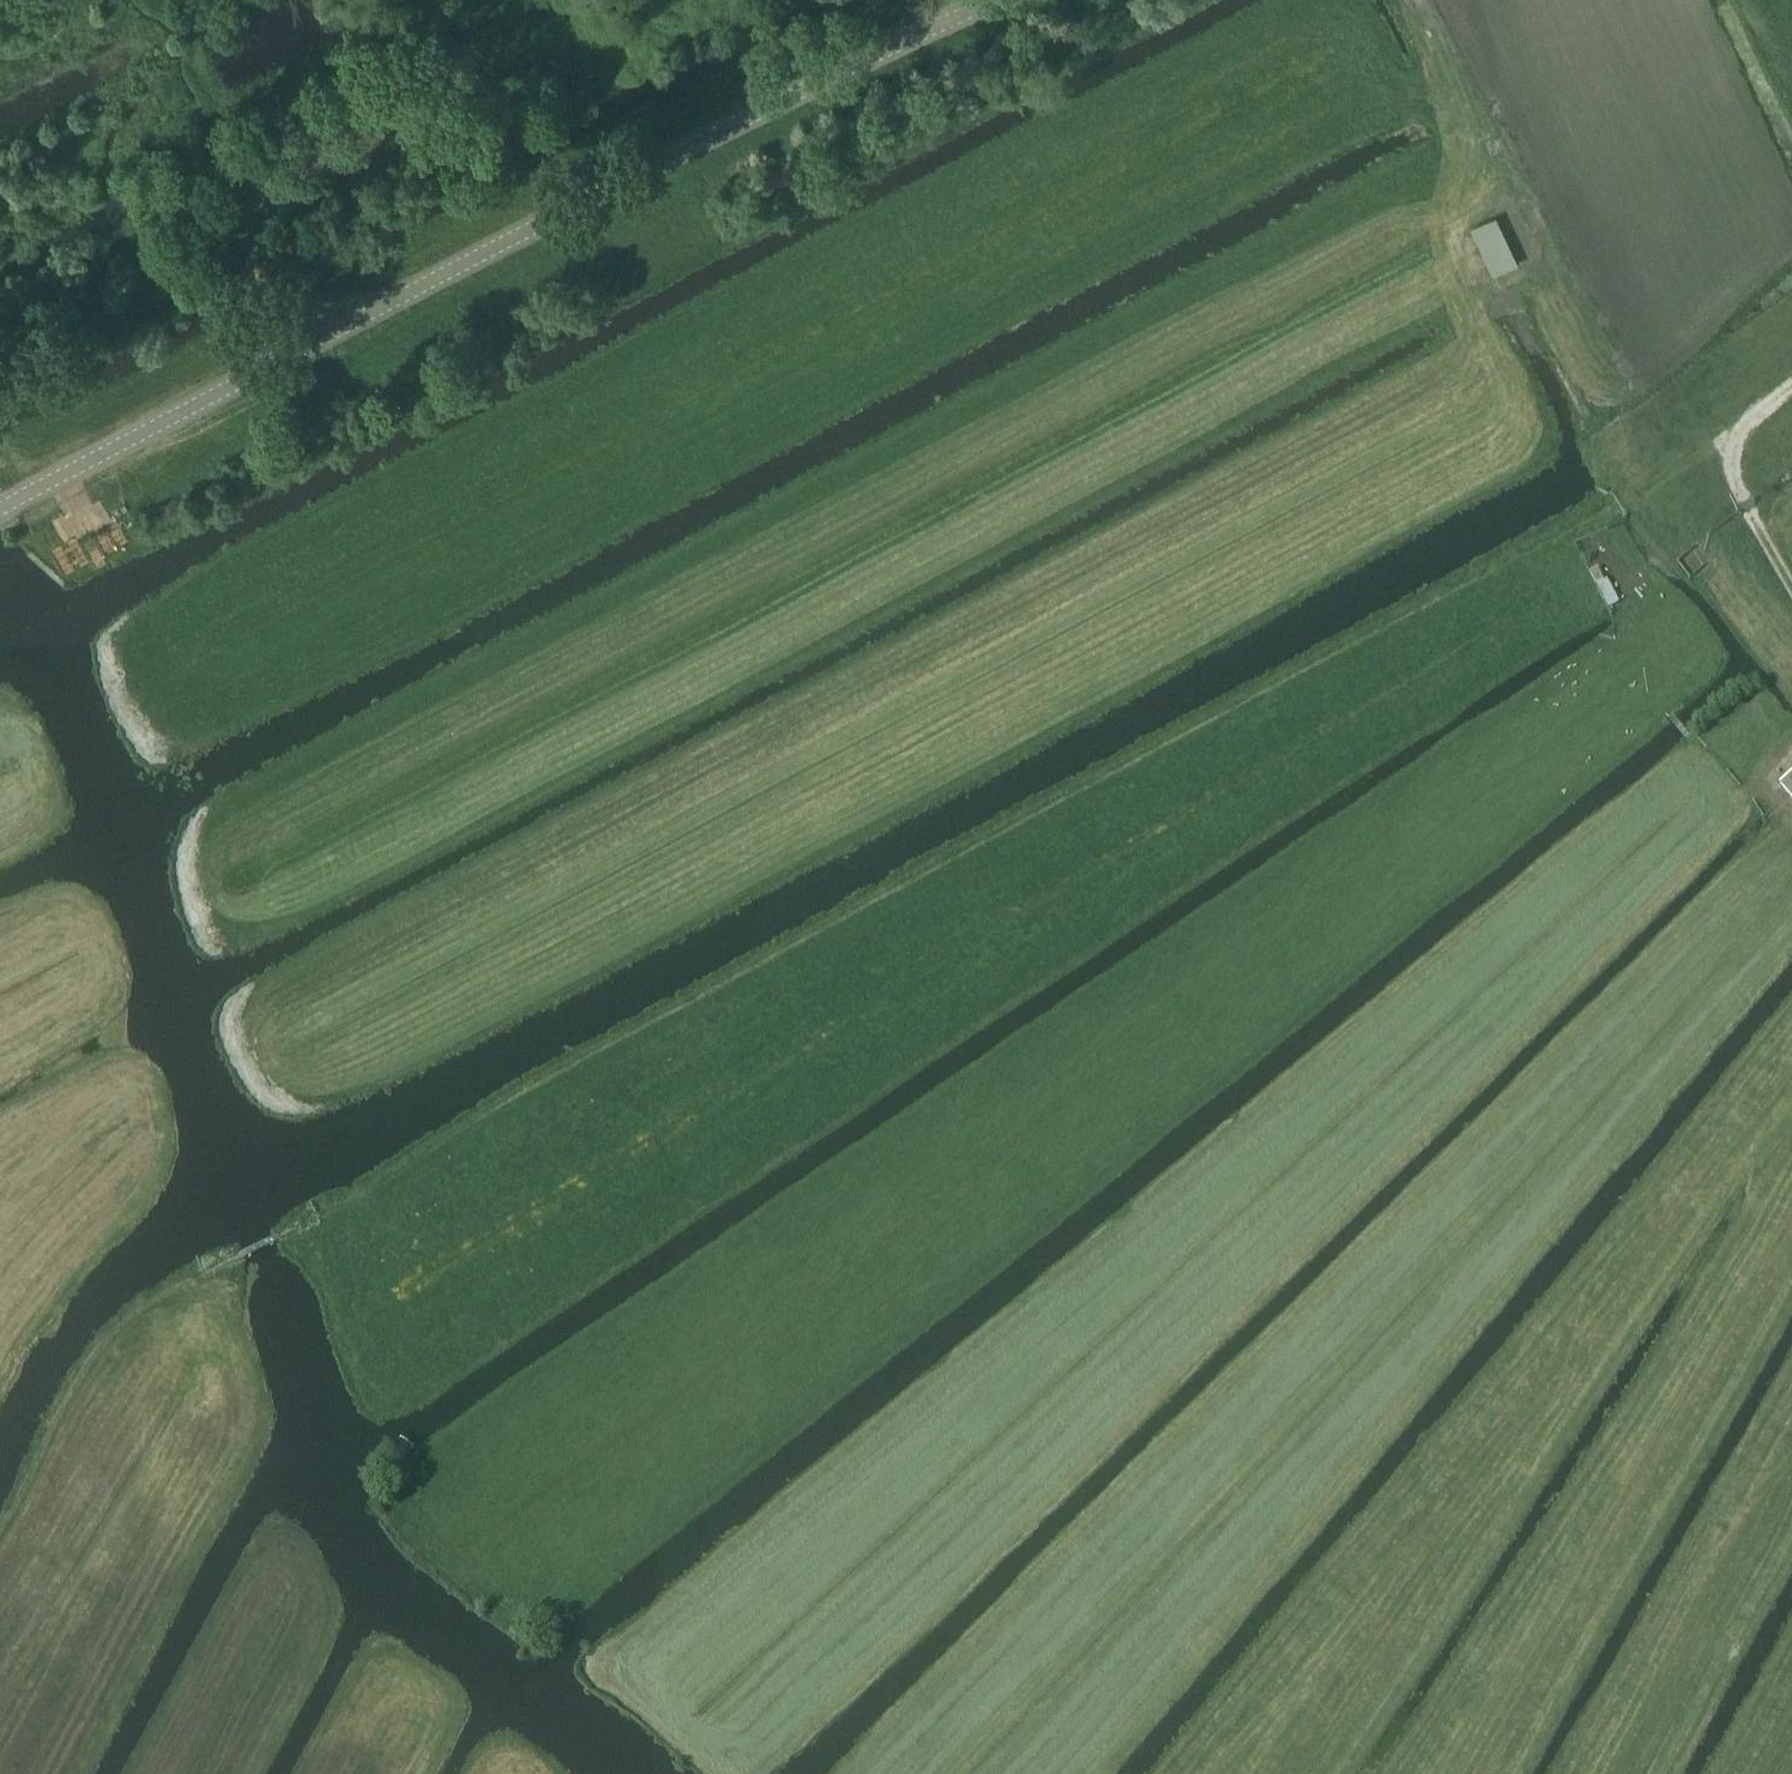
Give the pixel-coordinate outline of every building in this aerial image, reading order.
[(1791,804),(1791,775),(1777,788),(1781,793),(1791,804)]
